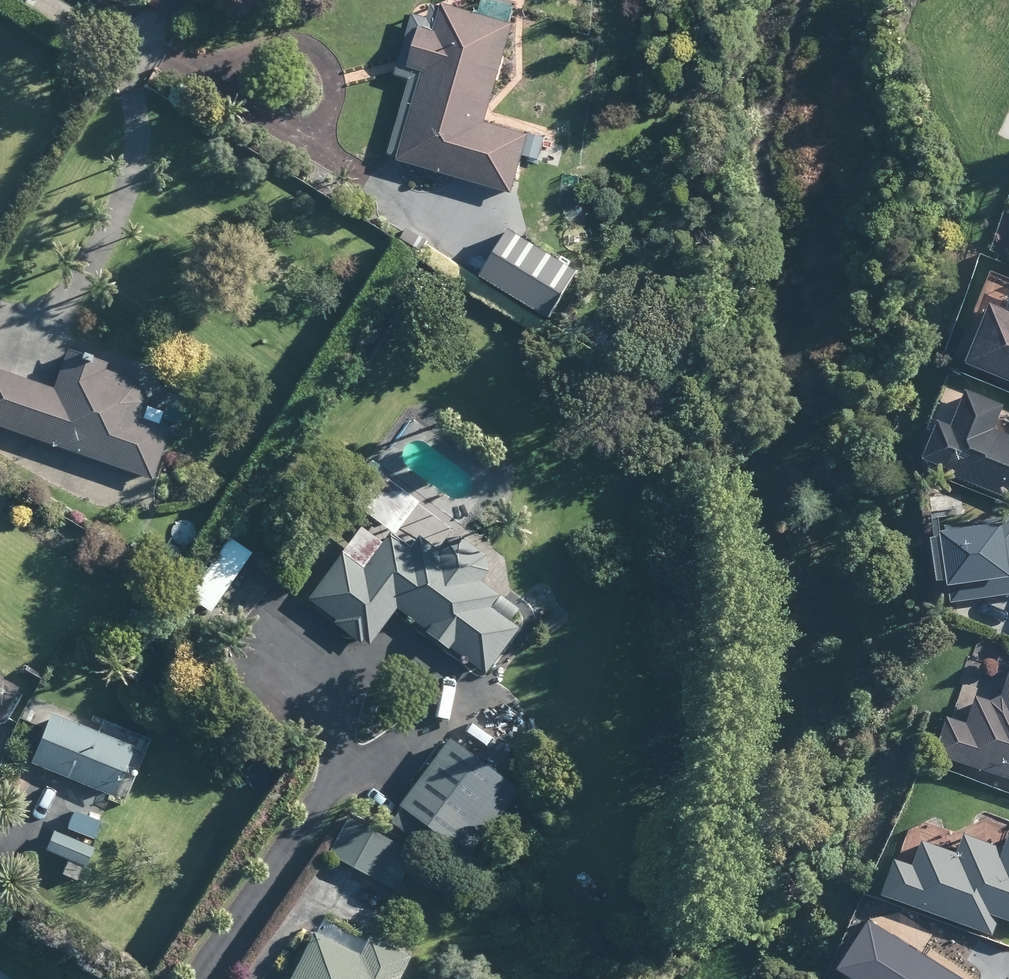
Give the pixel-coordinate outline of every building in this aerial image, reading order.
[(516,6),(495,0),(485,0),(480,14),(449,5),(445,4),(444,7),(434,4),(430,18),(415,14),(414,18),(402,59),(398,69),(397,74),(412,79),(390,154),(400,157),(400,159),(403,160),(448,173),(509,191),(514,192),(525,155),(539,159),(545,137),(532,133),(531,135),(487,122),(487,120),(491,110),(494,96),(515,24),(511,24),(513,17),(514,12),(516,6)] [(422,250),(428,241),(428,240),(409,228),(408,230),(403,238),(422,250)] [(576,272),(517,235),(502,259),(495,255),(480,278),(546,320),(576,272)] [(989,307),(966,365),(1008,383),(1008,315),(989,307)] [(154,479),(169,432),(172,427),(144,417),(150,400),(140,380),(106,368),(109,361),(69,347),(55,390),(0,371),(0,426),(154,479)] [(1000,402),(963,387),(949,424),(933,417),(918,455),(948,467),(947,472),(1008,497),(1008,436),(989,428),(1000,402)] [(319,451),(312,462),(324,469),(331,457),(319,451)] [(937,526),(948,600),(1008,592),(1008,515),(937,526)] [(516,613),(500,602),(497,600),(500,595),(481,580),(489,570),(487,557),(460,537),(447,539),(438,550),(420,535),(411,547),(391,532),(364,568),(343,552),(310,598),(337,618),(335,622),(361,642),(364,639),(370,642),(397,606),(409,616),(428,629),(426,632),(449,648),(451,646),(484,672),(518,627),(510,621),(516,613)] [(43,674),(29,665),(24,673),(38,682),(43,674)] [(1006,695),(994,701),(981,697),(972,724),(952,717),(940,754),(1008,778),(1008,686),(1006,695)] [(133,748),(130,746),(51,714),(46,728),(32,762),(65,775),(108,793),(114,795),(133,748)] [(520,790),(514,786),(451,738),(445,744),(438,755),(425,772),(418,781),(400,805),(402,807),(394,818),(391,821),(425,846),(436,831),(469,857),(520,790)] [(394,890),(396,891),(417,853),(349,816),(328,854),(335,858),(365,875),(377,880),(394,890)] [(1007,845),(967,830),(960,849),(925,836),(916,860),(900,855),(898,854),(885,889),(995,931),(1002,911),(1008,914),(1008,839),(1007,845)] [(86,867),(93,851),(94,848),(54,831),(51,840),(46,850),(86,867)] [(369,939),(361,955),(315,932),(308,945),(291,978),(400,978),(411,956),(381,941),(370,936),(369,939)]
